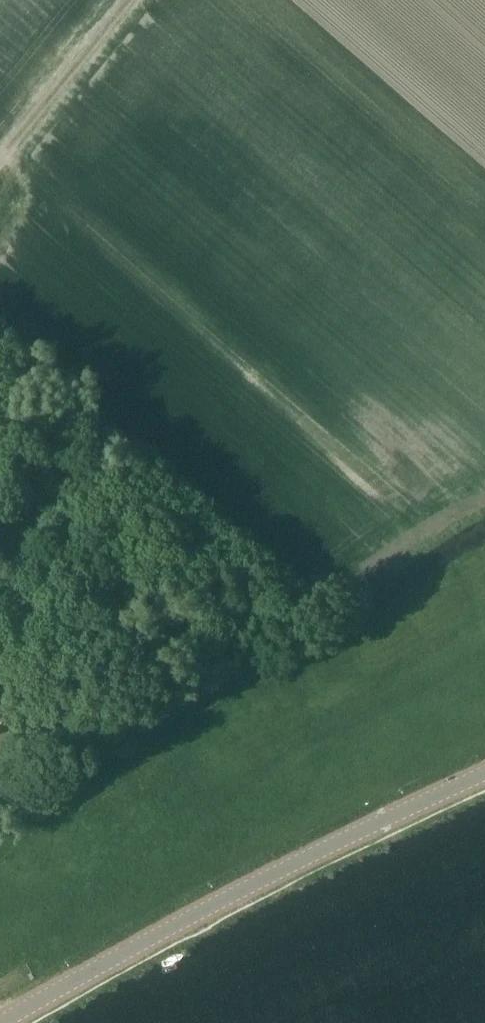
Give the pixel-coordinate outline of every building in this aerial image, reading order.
[(13,711),(0,699),(0,725),(13,711)]
